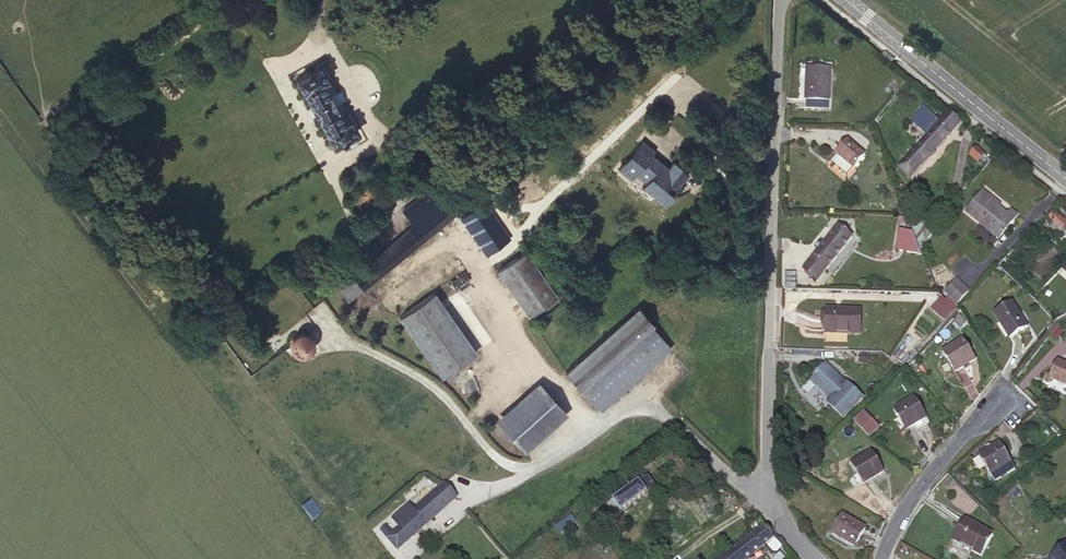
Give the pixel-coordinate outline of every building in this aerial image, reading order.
[(880,56),(890,64),(894,59),(885,51),(880,56)] [(343,124),(336,111),(336,110),(336,109),(328,96),(320,82),(325,79),(318,66),(295,79),(302,92),(303,91),(311,105),(310,106),(318,120),(318,119),(326,133),(325,133),(333,146),(344,140),(349,148),(356,143),(357,142),(353,135),(355,134),(349,121),(343,124)] [(807,67),(806,100),(829,101),(830,68),(807,67)] [(829,101),(806,100),(805,109),(829,109),(829,101)] [(939,123),(923,108),(911,121),(927,136),(899,168),(909,177),(958,123),(947,113),(939,123)] [(865,155),(847,141),(836,154),(837,155),(831,162),(847,175),(853,167),(854,168),(865,155)] [(986,158),(972,147),(966,154),(978,164),(981,159),(984,161),(986,158)] [(669,169),(651,154),(636,174),(646,182),(642,186),(665,205),(674,196),(670,192),(673,189),(675,191),(688,174),(674,162),(669,169)] [(989,199),(991,197),(983,190),(965,212),(998,239),(1017,215),(1010,210),(1006,215),(998,208),(995,206),(996,205),(989,199)] [(1001,205),(991,197),(989,199),(996,205),(995,206),(998,208),(1001,205)] [(508,236),(484,202),(460,218),(484,253),(508,236)] [(1065,228),(1065,221),(1054,212),(1048,219),(1063,231),(1065,228)] [(920,249),(934,232),(919,220),(912,227),(920,249)] [(852,236),(839,225),(804,270),(817,281),(852,236)] [(920,255),(912,232),(899,229),(895,250),(920,255)] [(556,297),(524,251),(497,270),(528,316),(556,297)] [(796,273),(786,273),(785,288),(795,288),(796,273)] [(968,291),(956,280),(945,292),(957,303),(968,291)] [(635,310),(649,326),(670,308),(656,292),(635,310)] [(475,353),(433,293),(400,317),(441,377),(475,353)] [(943,297),(931,310),(945,323),(957,310),(943,297)] [(1027,327),(1011,302),(994,313),(1010,338),(1027,327)] [(668,347),(649,326),(635,310),(566,372),(598,409),(668,347)] [(861,310),(826,310),(826,333),(860,334),(861,310)] [(290,342),(290,345),(290,348),(291,350),(293,352),(294,353),(296,355),(297,355),(301,356),(302,356),(304,356),(308,353),(309,352),(311,350),(312,349),(313,347),(313,346),(313,344),(313,342),(312,340),(312,339),(311,337),(309,335),(307,334),(305,333),(303,332),(302,332),(300,332),(298,332),(296,333),(295,334),(293,335),(292,336),(290,339),(290,342)] [(975,359),(962,339),(942,352),(954,372),(975,359)] [(1057,361),(1050,378),(1065,386),(1065,365),(1057,361)] [(833,400),(846,385),(825,365),(811,379),(833,400)] [(959,375),(965,386),(971,383),(964,371),(959,375)] [(847,385),(846,385),(833,400),(830,403),(843,416),(861,398),(847,385)] [(559,407),(544,390),(504,427),(518,444),(559,407)] [(926,417),(913,397),(893,409),(905,430),(926,417)] [(879,428),(863,412),(854,421),(870,437),(879,428)] [(1011,463),(999,443),(979,455),(995,482),(1015,470),(1011,463)] [(884,472),(871,451),(851,464),(863,484),(884,472)] [(655,488),(646,477),(606,506),(614,517),(655,488)] [(443,485),(429,497),(441,511),(456,498),(443,485)] [(441,511),(429,497),(415,510),(410,503),(392,519),(400,528),(388,538),(397,550),(441,511)] [(865,528),(842,514),(831,533),(854,547),(865,528)] [(576,523),(572,516),(556,527),(560,534),(576,523)] [(993,534),(965,520),(953,540),(981,556),(993,534)] [(721,558),(746,558),(765,544),(773,553),(776,554),(783,547),(763,526),(721,558)] [(1048,558),(1065,558),(1065,540),(1048,558)]
